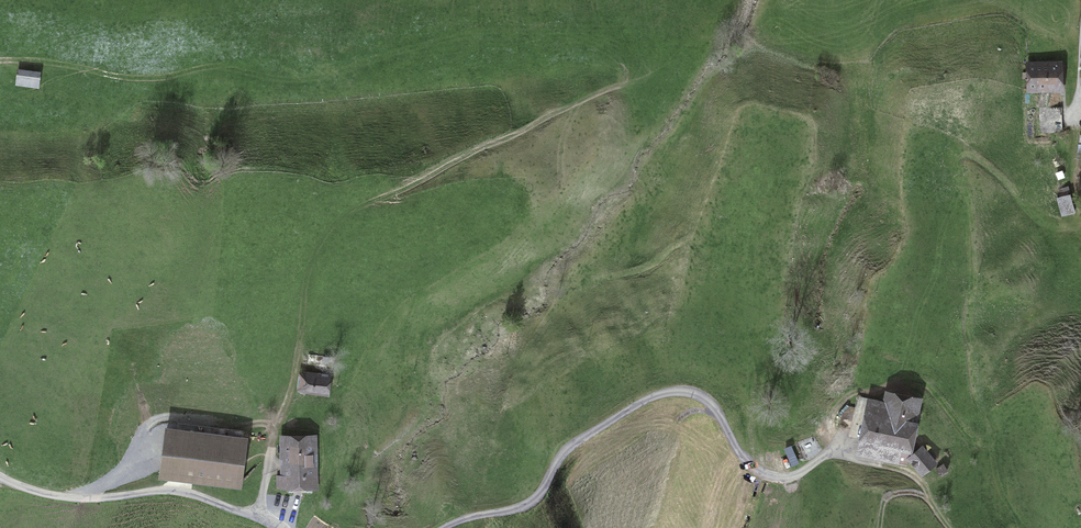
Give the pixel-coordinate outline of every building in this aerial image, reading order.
[(1059,87),(1058,64),(1026,66),(1028,92),(1038,92),(1038,88),(1059,87)] [(36,74),(16,72),(15,85),(35,87),(36,74)] [(1060,134),(1059,105),(1039,105),(1039,134),(1060,134)] [(1073,215),(1068,196),(1053,200),(1058,219),(1073,215)] [(318,374),(303,372),(301,390),(326,393),(327,378),(318,377),(318,374)] [(914,432),(908,431),(914,402),(889,397),(888,402),(869,398),(857,457),(893,465),(897,449),(910,451),(914,432)] [(241,442),(175,434),(171,473),(237,481),(241,442)] [(277,489),(311,489),(311,441),(286,441),(286,476),(277,476),(277,489)] [(934,462),(921,450),(911,459),(924,472),(934,462)] [(944,464),(937,468),(941,475),(948,471),(944,464)] [(767,484),(753,479),(746,495),(760,501),(767,484)]
